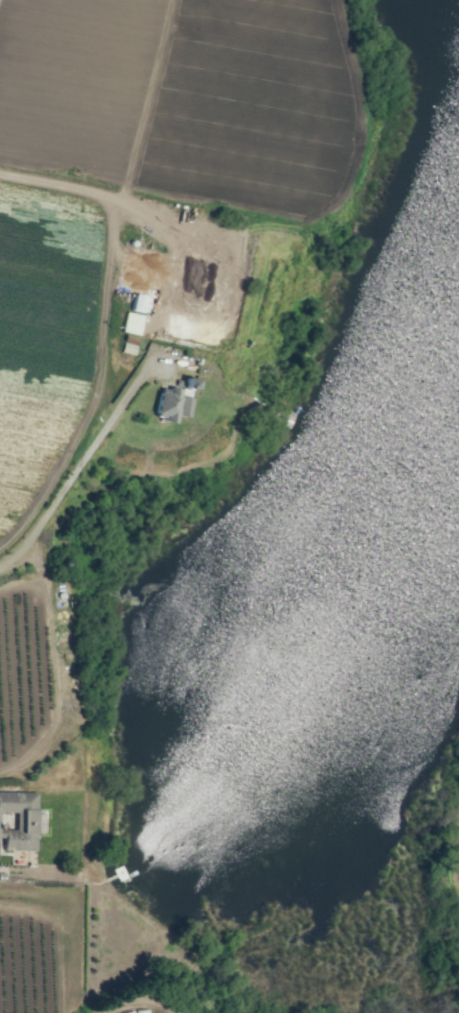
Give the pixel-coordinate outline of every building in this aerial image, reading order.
[(143,296),(133,294),(129,310),(140,312),(143,296)] [(120,332),(136,335),(140,315),(124,312),(120,332)] [(185,417),(190,389),(199,390),(200,381),(175,377),(173,389),(158,386),(152,419),(172,422),(173,415),(185,417)] [(0,791),(0,837),(2,837),(2,849),(34,850),(35,792),(0,791)]
